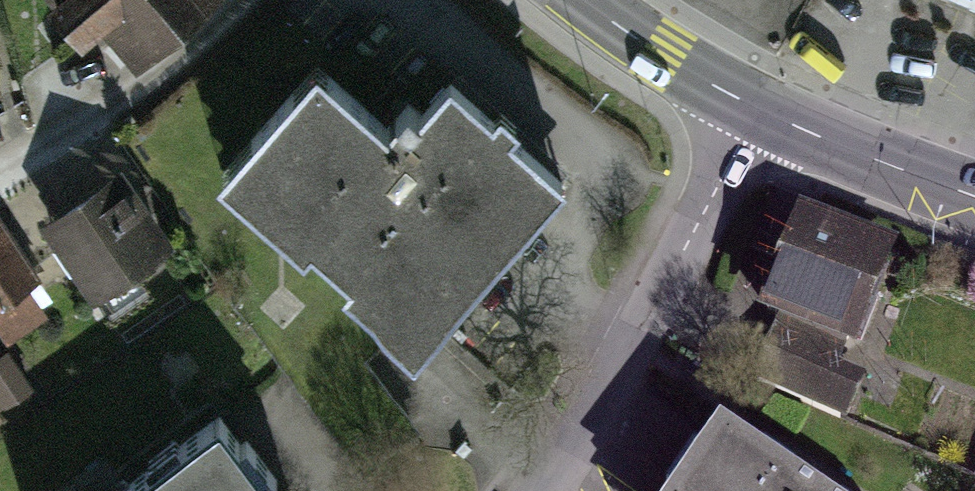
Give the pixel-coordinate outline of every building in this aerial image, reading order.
[(132,61),(205,0),(81,0),(132,61)] [(390,127),(314,59),(219,165),(408,335),(564,162),(450,60),(390,127)] [(119,184),(33,242),(84,316),(169,258),(119,184)] [(42,329),(27,307),(49,291),(0,220),(0,358),(42,329)] [(869,271),(785,234),(743,329),(774,342),(756,383),(843,422),(859,385),(825,371),(869,271)] [(115,490),(290,490),(225,407),(115,490)] [(699,454),(675,490),(756,490),(699,454)]
